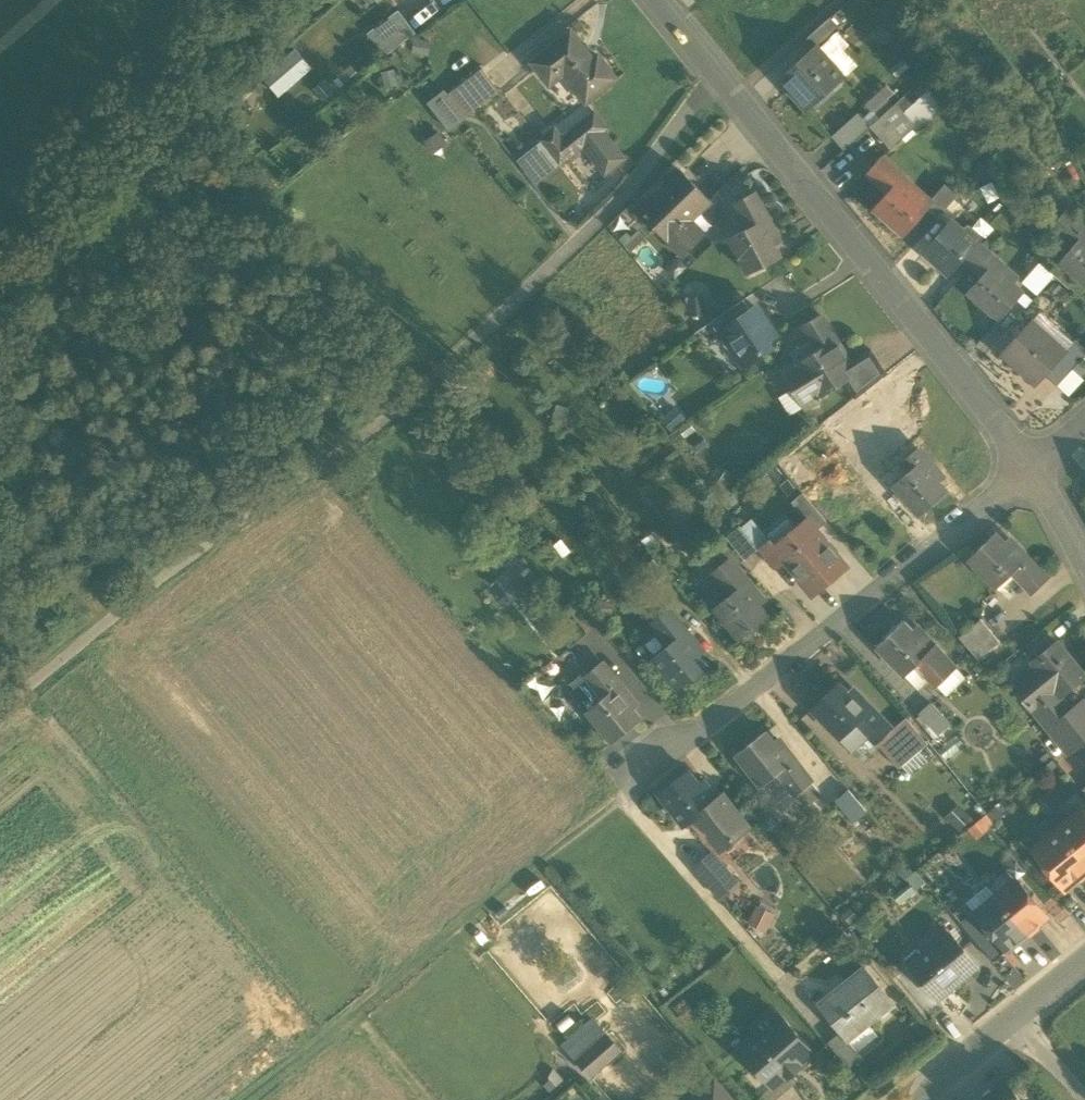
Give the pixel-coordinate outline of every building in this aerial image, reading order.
[(379,48),(385,56),(415,33),(398,10),(367,34),(379,48)] [(802,42),(811,53),(817,47),(818,49),(839,30),(829,18),(802,42)] [(561,72),(586,103),(616,79),(598,55),(593,59),(571,31),(531,63),(547,83),(561,72)] [(431,41),(414,38),(411,53),(429,56),(431,41)] [(794,93),(808,109),(844,77),(818,49),(817,47),(811,53),(780,80),(793,94),(794,93)] [(313,69),(295,48),(262,76),(280,97),(313,69)] [(449,93),(467,116),(499,91),(482,68),(449,93)] [(398,86),(394,70),(380,73),(384,89),(398,86)] [(334,92),(323,80),(312,89),(323,102),(334,92)] [(906,109),(920,125),(945,104),(931,87),(906,109)] [(467,116),(449,93),(445,88),(426,103),(448,130),(467,116)] [(559,166),(583,147),(604,131),(607,128),(594,112),(558,141),(550,131),(539,140),(542,144),(558,165),(559,166)] [(881,117),(858,138),(877,159),(899,138),(881,117)] [(837,156),(858,138),(849,128),(829,147),(837,156)] [(447,144),(438,131),(423,141),(432,154),(447,144)] [(625,158),(604,131),(583,147),(604,175),(625,158)] [(558,165),(542,144),(537,148),(553,169),(558,165)] [(519,161),(536,182),(553,169),(537,148),(519,161)] [(875,209),(904,235),(928,209),(909,192),(913,187),(881,159),(867,175),(881,187),(884,183),(892,190),(888,194),(875,209)] [(669,240),(683,255),(701,237),(687,222),(710,200),(681,171),(640,211),(668,241),(669,240)] [(881,187),(888,194),(892,190),(884,183),(881,187)] [(736,202),(742,212),(758,204),(753,193),(736,202)] [(729,239),(747,273),(778,257),(767,235),(773,232),(758,204),(742,212),(745,219),(749,217),(754,226),(750,228),(729,239)] [(1084,284),(1084,227),(1066,210),(1051,226),(1064,238),(1069,233),(1077,241),(1073,246),(1059,260),(1084,284)] [(745,219),(750,228),(754,226),(749,217),(745,219)] [(923,253),(947,274),(962,257),(976,242),(979,238),(967,227),(964,231),(952,220),(923,253)] [(1069,233),(1064,238),(1073,246),(1077,241),(1069,233)] [(962,257),(970,264),(983,249),(976,242),(962,257)] [(969,292),(998,318),(1022,292),(1004,276),(1009,271),(983,249),(970,264),(975,268),(979,265),(987,272),(983,275),(969,292)] [(979,265),(975,268),(983,275),(987,272),(979,265)] [(711,322),(722,339),(728,335),(723,329),(750,310),(743,300),(711,322)] [(728,335),(747,363),(770,347),(767,343),(772,330),(756,307),(750,310),(723,329),(728,335)] [(794,391),(804,407),(808,405),(845,381),(852,377),(845,366),(851,362),(850,362),(821,314),(803,326),(812,340),(792,352),(798,362),(786,370),(798,388),(794,391)] [(1003,353),(1036,383),(1045,373),(1064,352),(1063,351),(1031,322),(1003,353)] [(728,335),(722,339),(741,367),(747,363),(728,335)] [(1045,373),(1058,385),(1080,361),(1066,348),(1063,351),(1064,352),(1045,373)] [(845,381),(855,397),(886,373),(871,349),(850,362),(851,362),(845,366),(852,377),(845,381)] [(889,370),(886,373),(897,387),(884,397),(892,407),(908,394),(889,370)] [(881,394),(884,397),(897,387),(886,373),(855,397),(863,408),(881,394)] [(908,429),(892,407),(884,397),(881,394),(863,408),(841,425),(868,459),(908,429)] [(908,459),(911,463),(922,453),(914,444),(899,457),(904,463),(908,459)] [(828,473),(839,465),(826,445),(815,453),(828,473)] [(936,469),(922,453),(911,463),(915,467),(911,470),(894,485),(919,515),(946,492),(931,473),(936,469)] [(904,463),(911,470),(915,467),(911,463),(908,459),(904,463)] [(808,519),(817,530),(827,521),(803,492),(791,502),(807,520),(808,519)] [(770,538),(776,545),(790,534),(777,518),(763,529),(770,538)] [(807,520),(790,534),(776,545),(774,547),(786,561),(813,594),(846,566),(817,530),(808,519),(807,520)] [(745,560),(759,549),(758,548),(740,525),(725,536),(745,560)] [(1020,578),(1033,592),(1048,578),(1017,546),(1012,551),(995,534),(970,559),(998,587),(1013,571),(1016,568),(1023,575),(1020,578)] [(770,538),(758,548),(759,549),(776,569),(786,561),(774,547),(776,545),(770,538)] [(714,607),(739,638),(767,615),(752,596),(757,592),(729,558),(713,571),(725,585),(729,582),(736,590),(731,593),(714,607)] [(496,579),(508,593),(531,574),(520,560),(496,579)] [(1013,571),(1020,578),(1023,575),(1016,568),(1013,571)] [(725,585),(731,593),(736,590),(729,582),(725,585)] [(653,657),(678,688),(705,666),(690,647),(696,643),(668,609),(652,622),(670,644),(653,657)] [(959,636),(978,658),(999,641),(981,619),(959,636)] [(928,667),(941,680),(956,666),(925,635),(921,639),(904,622),(878,647),(906,675),(917,664),(925,656),(932,663),(928,667)] [(1024,652),(1032,662),(1053,645),(1044,635),(1024,652)] [(1031,708),(1054,689),(1060,696),(1061,695),(1084,675),(1057,641),(1053,645),(1032,662),(1039,670),(1015,689),(1031,708)] [(925,656),(917,664),(937,684),(941,680),(928,667),(932,663),(925,656)] [(587,712),(612,742),(639,720),(624,701),(630,696),(602,663),(587,675),(605,697),(587,712)] [(876,743),(892,729),(860,696),(856,701),(838,683),(812,709),(852,750),(868,735),(876,743)] [(1061,695),(1060,696),(1054,689),(1031,708),(1068,754),(1084,740),(1084,702),(1083,699),(1072,708),(1061,695)] [(920,715),(938,734),(950,723),(932,703),(920,715)] [(892,729),(876,743),(898,768),(927,744),(905,718),(892,729)] [(779,774),(797,796),(813,783),(784,747),(779,751),(764,733),(736,756),(762,788),(779,774)] [(684,826),(697,816),(718,799),(717,799),(708,787),(703,791),(688,772),(660,794),(684,826)] [(835,801),(853,823),(866,811),(848,789),(835,801)] [(722,795),(717,799),(718,799),(697,816),(721,847),(730,839),(731,841),(747,828),(722,795)] [(1056,829),(1084,864),(1084,815),(1080,809),(1056,829)] [(1056,829),(1032,849),(1062,886),(1068,887),(1084,873),(1084,864),(1056,829)] [(695,868),(720,898),(738,882),(713,853),(695,868)] [(1015,879),(995,895),(1026,933),(1046,916),(1015,879)] [(967,902),(975,912),(995,895),(987,885),(967,902)] [(1026,933),(995,895),(975,912),(1006,950),(1026,933)] [(1044,903),(1060,923),(1070,915),(1054,895),(1044,903)] [(759,902),(749,920),(767,929),(776,911),(759,902)] [(909,965),(937,1000),(938,999),(937,997),(955,981),(957,984),(977,967),(949,932),(948,933),(951,938),(938,948),(934,944),(909,965)] [(895,977),(931,1020),(946,1007),(938,999),(937,1000),(909,965),(895,977)] [(839,1032),(845,1040),(847,1039),(892,1002),(865,968),(818,1006),(839,1032)] [(747,1025),(756,1035),(762,1035),(782,1019),(770,1005),(747,1025)] [(561,1042),(570,1052),(601,1026),(592,1016),(561,1042)] [(756,1066),(773,1085),(786,1073),(788,1076),(799,1066),(797,1064),(811,1052),(782,1019),(762,1035),(756,1035),(741,1049),(756,1066)] [(570,1052),(577,1061),(608,1034),(601,1026),(570,1052)] [(827,1042),(848,1066),(861,1056),(847,1039),(845,1040),(839,1032),(827,1042)] [(618,1046),(608,1034),(577,1061),(587,1073),(618,1046)] [(766,1099),(777,1099),(795,1084),(788,1076),(786,1073),(773,1085),(756,1066),(745,1075),(766,1099)] [(715,1081),(693,1099),(732,1099),(715,1081)] [(1004,1081),(982,1099),(1020,1099),(1004,1081)]
